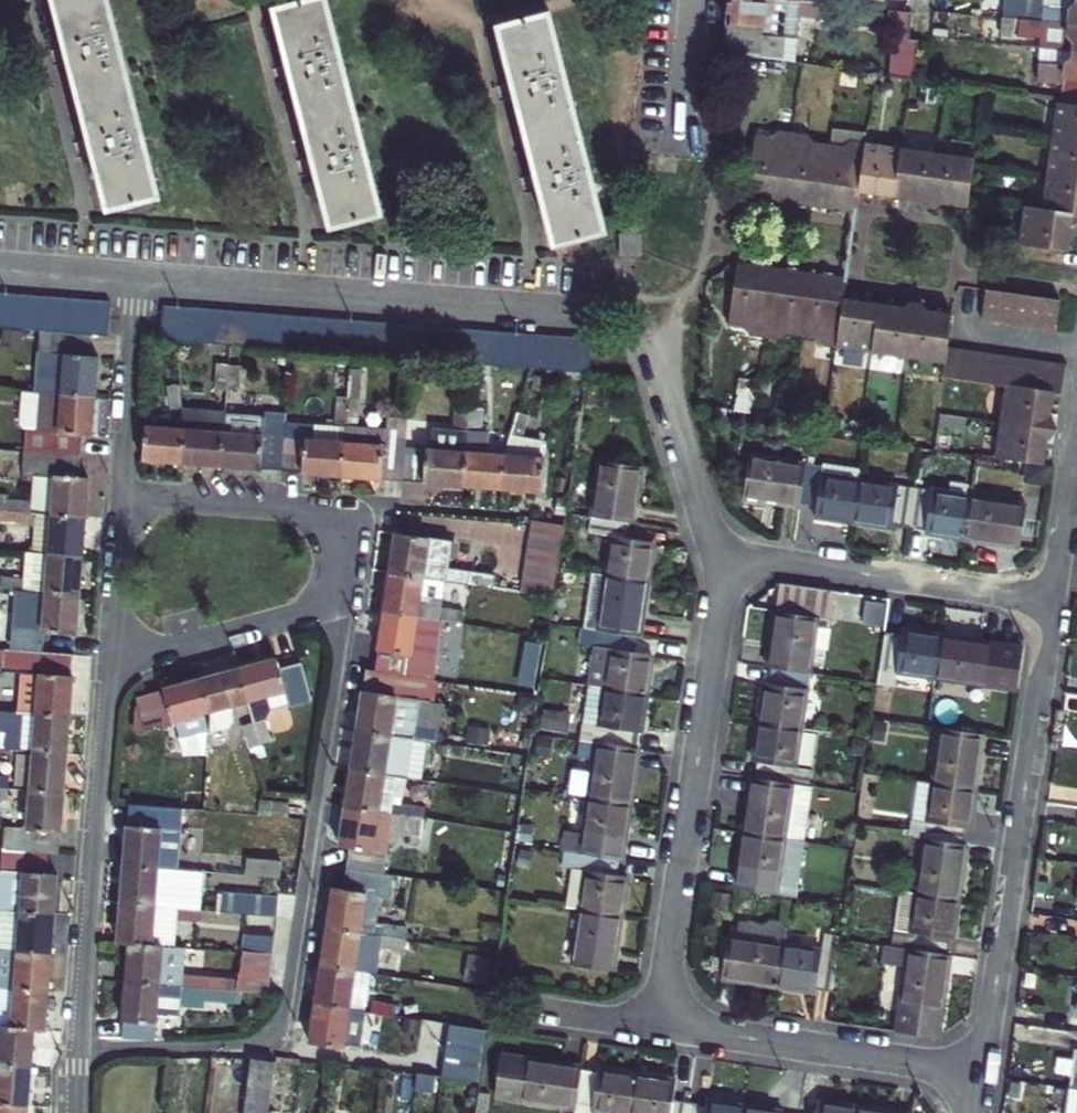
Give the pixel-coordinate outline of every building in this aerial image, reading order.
[(85,140),(89,156),(100,204),(148,192),(103,0),(52,0),(60,33),(64,49),(85,140)] [(303,158),(307,173),(318,221),(365,210),(316,0),(284,0),(267,4),(278,51),(282,67),(303,158)] [(835,3),(795,0),(728,0),(724,49),(766,56),(783,58),(785,28),(798,29),(799,13),(835,15),(835,3)] [(1044,3),(1009,0),(1005,0),(1004,16),(1076,22),(1076,0),(1044,0),(1044,3)] [(881,7),(879,35),(885,36),(882,73),(907,78),(910,37),(901,36),(904,9),(881,7)] [(499,84),(521,176),(524,191),(535,238),(582,226),(531,9),(485,20),(496,68),(499,84)] [(1004,16),(1002,35),(1041,38),(1041,47),(1074,50),(1076,50),(1076,22),(1004,16)] [(1074,50),(1041,47),(1038,77),(1064,79),(1062,101),(1076,103),(1076,50),(1074,50)] [(1062,101),(1057,100),(1052,134),(1046,170),(1040,206),(1023,205),(1018,240),(1066,247),(1071,211),(1076,212),(1076,103),(1062,101)] [(939,200),(966,203),(967,196),(972,160),(973,155),(935,150),(900,145),(864,140),(850,138),(841,144),(826,142),(811,140),(806,132),(791,130),(777,128),(770,134),(755,132),(746,194),(782,199),(818,204),(855,209),(857,189),(893,193),(919,197),(922,203),(928,204),(934,204),(939,200)] [(846,276),(809,270),(774,266),(737,260),(728,324),(744,327),(750,333),(763,335),(777,337),(784,332),(800,335),(816,337),(820,343),(836,345),(871,350),(907,355),(944,360),(946,345),(950,310),(925,307),(920,301),(915,300),(909,300),(903,304),(879,301),(843,296),(846,276)] [(996,317),(1011,319),(1024,321),(1039,323),(1055,325),(1059,296),(1043,294),(1029,292),(1015,290),(999,288),(984,286),(981,315),(996,317)] [(1,327),(15,329),(30,330),(44,330),(60,332),(74,333),(89,334),(92,334),(101,335),(105,335),(109,303),(92,302),(77,300),(63,299),(46,298),(33,297),(18,295),(3,294),(0,294),(0,327),(1,327)] [(295,351),(311,352),(325,353),(353,355),(364,356),(368,356),(382,357),(398,359),(412,360),(413,360),(426,361),(440,362),(456,363),(471,364),(474,364),(485,366),(500,367),(514,367),(531,369),(545,370),(559,371),(575,372),(587,373),(592,340),(578,339),(561,338),(547,337),(533,336),(517,335),(503,334),(487,332),(474,331),(459,330),(443,329),(428,328),(414,327),(400,325),(384,324),(370,323),(355,322),(328,320),(314,319),(298,318),(283,317),(268,315),(253,314),(239,313),(224,312),(209,311),(195,310),(181,309),(164,307),(162,340),(175,342),(178,342),(193,343),(206,344),(222,345),(231,346),(237,346),(251,347),(265,349),(280,350),(292,351),(295,351)] [(40,393),(62,394),(96,397),(99,358),(90,357),(92,334),(89,334),(74,333),(60,332),(44,330),(40,382),(19,380),(18,391),(19,391),(40,393)] [(971,376),(986,378),(1000,380),(1003,380),(998,417),(993,453),(1028,458),(1042,460),(1047,424),(1051,387),(1062,389),(1067,361),(1049,358),(1033,356),(1018,354),(1004,352),(990,350),(975,348),(960,347),(946,345),(944,360),(942,372),(956,374),(971,376)] [(343,476),(403,480),(406,448),(409,417),(388,416),(387,424),(359,422),(364,356),(353,355),(349,398),(343,476)] [(228,390),(230,366),(218,365),(217,389),(228,390)] [(230,366),(228,390),(239,392),(240,367),(230,366)] [(173,411),(184,409),(181,387),(169,389),(173,411)] [(24,451),(36,452),(78,456),(80,435),(93,436),(96,397),(62,394),(40,393),(19,391),(17,429),(25,430),(24,451)] [(282,471),(342,476),(343,476),(349,398),(337,397),(336,419),(319,419),(317,441),(285,438),(282,471)] [(470,404),(456,403),(454,428),(435,426),(433,450),(406,448),(403,480),(463,486),(466,452),(468,430),(470,407),(470,404)] [(470,407),(468,430),(479,430),(481,407),(470,407)] [(222,467),(226,416),(226,412),(184,409),(186,430),(186,432),(184,464),(221,467),(222,467)] [(518,413),(505,455),(505,456),(505,489),(529,491),(542,491),(544,459),(539,458),(540,441),(522,437),(528,415),(518,413)] [(265,419),(226,416),(222,467),(282,471),(285,438),(285,429),(264,427),(265,419)] [(264,427),(285,429),(286,421),(265,419),(264,427)] [(145,460),(184,464),(186,432),(147,428),(145,460)] [(15,447),(0,447),(0,476),(14,477),(15,447)] [(78,456),(36,452),(34,473),(55,475),(52,514),(86,518),(90,478),(77,477),(78,456)] [(505,456),(505,455),(466,452),(463,486),(502,488),(505,489),(505,456)] [(743,496),(798,505),(799,503),(804,465),(749,457),(743,496)] [(625,523),(628,523),(637,470),(595,462),(587,517),(625,523)] [(852,522),(858,481),(860,469),(820,463),(820,467),(804,465),(799,503),(814,504),(813,516),(852,522)] [(908,526),(913,489),(858,481),(852,522),(892,527),(892,524),(908,526)] [(924,532),(963,538),(968,497),(913,489),(908,526),(924,529),(924,532)] [(963,538),(1016,546),(1022,505),(968,497),(963,538)] [(8,500),(7,511),(29,513),(30,502),(8,500)] [(29,524),(26,552),(83,557),(86,518),(52,514),(29,513),(7,511),(7,521),(29,524)] [(625,523),(587,517),(585,534),(606,538),(600,576),(642,584),(648,545),(622,540),(625,523)] [(531,535),(562,539),(564,524),(533,520),(531,535)] [(392,572),(425,577),(492,587),(494,575),(456,570),(460,542),(398,533),(392,572)] [(531,535),(523,591),(553,596),(555,582),(557,569),(558,567),(560,553),(562,539),(531,535)] [(1,588),(23,590),(45,592),(80,595),(83,557),(26,552),(24,579),(2,577),(1,588)] [(423,596),(425,577),(392,572),(386,612),(419,616),(442,620),(463,623),(465,611),(443,608),(444,599),(423,596)] [(642,584),(600,576),(587,574),(579,630),(632,638),(634,622),(636,622),(642,584)] [(833,592),(779,584),(774,612),(816,619),(829,621),(833,592)] [(23,590),(1,588),(0,599),(23,601),(23,590)] [(80,595),(45,592),(42,631),(77,634),(80,595)] [(414,653),(419,616),(386,612),(381,648),(395,650),(392,673),(422,677),(425,655),(414,653)] [(807,674),(816,619),(774,612),(766,667),(770,667),(807,674)] [(462,633),(463,623),(442,620),(440,630),(462,633)] [(632,638),(579,630),(576,646),(590,648),(584,687),(600,689),(641,696),(647,657),(630,654),(632,638)] [(17,651),(30,652),(31,636),(0,633),(0,650),(17,651)] [(879,671),(933,679),(939,638),(902,633),(902,635),(884,633),(879,671)] [(939,638),(933,679),(988,687),(994,645),(939,638)] [(20,712),(35,713),(70,716),(73,676),(72,676),(74,656),(30,652),(17,651),(15,671),(22,672),(20,712)] [(271,712),(272,712),(268,697),(287,691),(291,706),(313,699),(302,662),(280,669),(277,659),(239,670),(249,702),(255,724),(261,745),(271,742),(265,720),(267,720),(271,712)] [(799,729),(807,674),(770,667),(767,683),(764,683),(758,723),(799,729)] [(366,669),(357,729),(391,734),(412,737),(428,739),(434,740),(436,729),(415,727),(422,677),(392,673),(366,669)] [(202,680),(211,713),(249,702),(239,670),(202,680)] [(174,724),(177,723),(182,740),(186,753),(208,755),(211,713),(202,680),(164,691),(174,724)] [(641,696),(600,689),(592,745),(631,751),(634,733),(636,733),(641,696)] [(268,697),(272,712),(291,706),(287,691),(268,697)] [(14,711),(15,701),(0,700),(0,710),(14,711)] [(14,711),(0,710),(0,721),(13,722),(14,711)] [(32,752),(67,754),(70,716),(35,713),(32,752)] [(799,729),(758,723),(752,762),(756,762),(754,778),(791,783),(799,729)] [(261,745),(255,724),(244,727),(250,748),(261,745)] [(391,734),(357,729),(351,768),(385,773),(407,776),(412,737),(391,734)] [(940,730),(933,785),(974,791),(981,737),(940,730)] [(428,739),(412,737),(407,776),(422,778),(428,739)] [(631,751),(592,745),(584,798),(626,804),(634,752),(631,751)] [(32,752),(30,790),(64,793),(67,754),(32,752)] [(385,773),(351,768),(345,806),(379,811),(401,815),(423,818),(424,807),(397,803),(398,795),(422,799),(425,779),(422,778),(407,776),(385,773)] [(0,777),(0,787),(8,788),(8,777),(0,777)] [(791,783),(754,778),(750,777),(742,832),(783,838),(791,783)] [(974,791),(933,785),(925,841),(963,847),(966,830),(968,830),(974,791)] [(21,828),(20,850),(48,852),(59,853),(64,793),(30,790),(27,828),(21,828)] [(282,815),(277,798),(262,797),(260,814),(282,815)] [(282,815),(288,816),(289,799),(277,798),(282,815)] [(626,804),(584,798),(576,853),(615,859),(617,842),(620,842),(626,804)] [(201,870),(202,870),(203,860),(181,857),(185,808),(129,804),(124,864),(201,870)] [(373,850),(379,811),(345,806),(339,845),(351,846),(348,869),(381,873),(385,851),(373,850)] [(423,818),(401,815),(399,825),(421,829),(423,818)] [(783,838),(742,832),(736,871),(740,872),(738,889),(775,894),(783,838)] [(963,847),(925,841),(917,896),(958,902),(966,847),(963,847)] [(20,911),(54,914),(57,874),(46,874),(48,852),(20,850),(14,850),(12,871),(1,870),(0,885),(0,909),(20,911)] [(576,908),(618,915),(623,876),(612,874),(615,859),(576,853),(574,870),(567,868),(562,906),(576,908)] [(244,873),(277,875),(278,859),(244,857),(244,873)] [(124,864),(121,902),(199,908),(201,870),(124,864)] [(378,894),(381,873),(348,869),(345,889),(333,887),(327,926),(372,933),(375,933),(381,894),(378,894)] [(232,893),(231,911),(274,914),(276,897),(232,893)] [(958,902),(917,896),(909,951),(947,956),(950,940),(953,940),(958,902)] [(199,908),(121,902),(118,941),(128,942),(175,945),(177,918),(198,919),(199,908)] [(618,915),(576,908),(568,962),(610,968),(618,915)] [(17,950),(20,911),(0,909),(0,949),(17,950)] [(54,914),(20,911),(17,950),(51,952),(54,914)] [(776,944),(779,931),(740,922),(736,937),(757,942),(757,940),(776,944)] [(406,927),(384,923),(383,935),(404,938),(406,927)] [(366,971),(370,944),(372,933),(327,926),(321,965),(355,970),(366,971)] [(272,936),(243,932),(242,950),(271,953),(272,936)] [(370,944),(381,945),(383,935),(375,933),(372,933),(370,944)] [(403,948),(404,938),(383,935),(381,945),(403,948)] [(776,989),(782,947),(727,938),(721,981),(776,989)] [(125,980),(203,986),(204,976),(182,974),(184,946),(175,945),(128,942),(125,980)] [(837,955),(782,947),(776,989),(817,994),(817,991),(832,992),(837,955)] [(947,956),(909,951),(889,948),(886,966),(906,968),(897,1032),(937,1039),(939,1037),(950,957),(947,956)] [(14,989),(48,992),(51,952),(17,950),(0,949),(0,988),(14,989)] [(268,992),(271,953),(242,950),(238,989),(268,992)] [(349,1008),(355,970),(321,965),(316,1003),(349,1008)] [(202,998),(203,986),(125,980),(121,1035),(155,1037),(157,1011),(178,1012),(179,996),(202,998)] [(14,989),(11,1027),(32,1029),(45,1030),(48,992),(14,989)] [(395,1003),(372,1000),(371,1011),(392,1014),(393,1014),(395,1003)] [(343,1048),(349,1008),(316,1003),(310,1042),(343,1048)] [(392,1014),(371,1011),(370,1021),(390,1024),(392,1014)] [(488,1028),(455,1023),(447,1077),(480,1081),(488,1028)] [(29,1068),(32,1029),(11,1027),(0,1026),(0,1065),(29,1068)] [(268,1112),(276,1057),(252,1054),(244,1110),(259,1112),(268,1112)] [(574,1112),(580,1073),(580,1070),(500,1057),(494,1100),(574,1112)] [(29,1068),(0,1065),(0,1103),(27,1106),(29,1068)] [(574,1112),(581,1112),(630,1112),(635,1078),(597,1072),(597,1076),(580,1073),(574,1112)] [(435,1101),(439,1075),(418,1073),(414,1097),(435,1101)] [(209,1074),(204,1105),(221,1107),(225,1076),(209,1074)] [(630,1112),(687,1112),(688,1104),(671,1102),(672,1084),(635,1078),(630,1112)] [(744,1108),(705,1102),(704,1107),(688,1104),(687,1112),(743,1112),(744,1108)] [(27,1106),(0,1103),(0,1112),(26,1112),(27,1106)]
